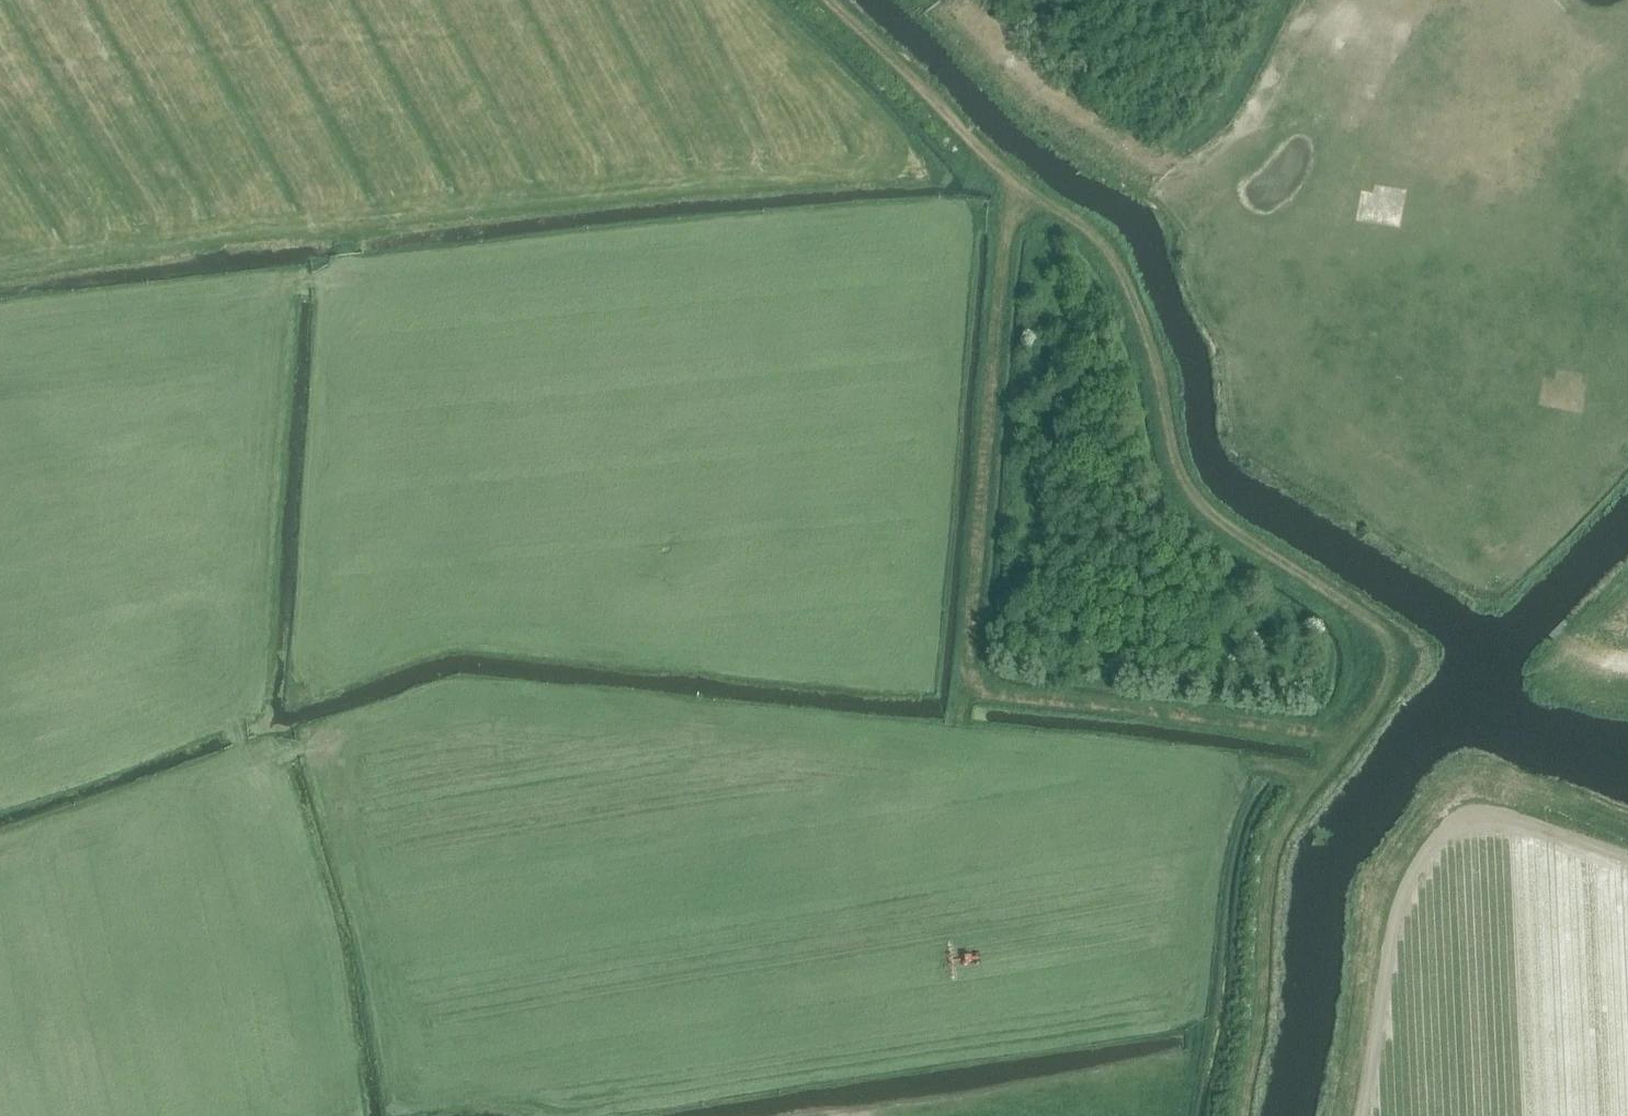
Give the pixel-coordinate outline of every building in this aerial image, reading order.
[(1408,230),(1415,193),(1384,187),(1382,198),(1363,194),(1358,221),(1408,230)]
